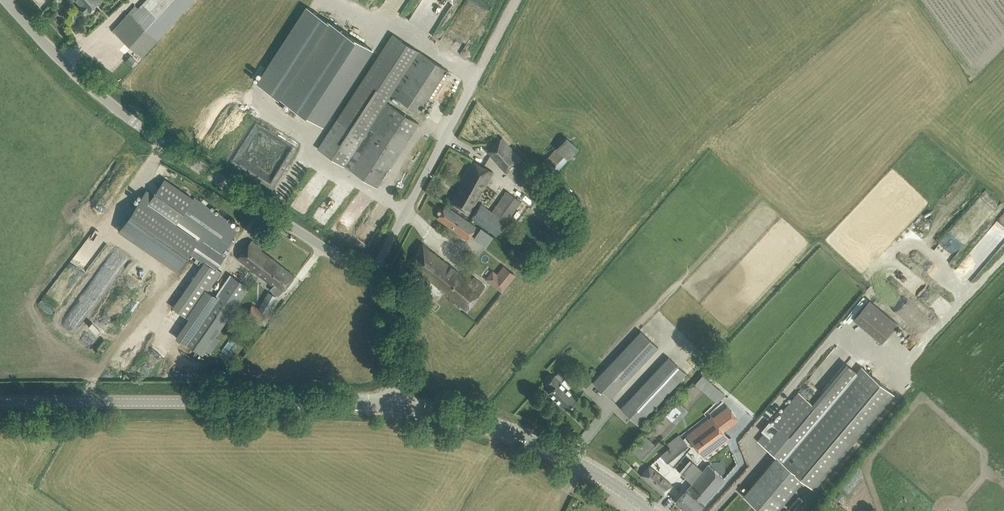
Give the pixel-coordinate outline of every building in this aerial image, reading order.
[(83,3),(79,6),(85,13),(98,0),(80,0),(83,3)] [(121,21),(113,30),(142,57),(194,0),(145,0),(138,8),(135,6),(121,21)] [(286,111),(294,116),(298,109),(322,125),(372,49),(308,7),(259,83),(291,104),(286,111)] [(318,148),(377,187),(418,123),(386,102),(391,93),(419,111),(446,69),(393,33),(318,148)] [(503,136),(487,150),(515,181),(530,167),(503,136)] [(494,172),(473,162),(461,182),(462,183),(452,201),(469,212),(494,172)] [(146,189),(131,212),(189,253),(190,252),(195,256),(205,262),(206,260),(217,268),(229,249),(228,249),(234,240),(232,238),(238,230),(164,178),(153,194),(146,189)] [(481,203),(471,217),(499,234),(523,201),(507,190),(493,211),(481,203)] [(986,190),(983,197),(998,203),(1001,196),(986,190)] [(476,226),(446,205),(437,217),(468,238),(476,226)] [(346,210),(337,230),(351,237),(360,217),(346,210)] [(485,245),(492,235),(481,227),(474,238),(485,245)] [(279,295),(294,275),(260,249),(262,248),(251,240),(238,258),(276,288),(272,294),(269,292),(259,309),(267,313),(276,296),(276,295),(277,294),(279,295)] [(465,276),(423,243),(413,264),(466,308),(485,286),(474,276),(472,278),(467,274),(465,276)] [(205,262),(173,307),(178,311),(189,318),(213,283),(222,271),(217,268),(206,260),(205,262)] [(493,270),(485,279),(502,293),(516,275),(504,265),(497,273),(493,270)] [(203,355),(233,311),(249,287),(230,274),(183,342),(203,355)] [(55,284),(70,291),(73,283),(59,276),(55,284)] [(871,301),(855,320),(882,343),(898,324),(871,301)] [(610,398),(658,347),(641,330),(593,381),(610,398)] [(620,407),(638,424),(686,373),(668,356),(620,407)] [(757,440),(776,456),(743,495),(762,510),(775,510),(803,479),(812,487),(890,395),(859,369),(850,379),(839,370),(806,410),(792,399),(772,423),(769,421),(761,431),(764,433),(757,440)] [(554,374),(546,383),(551,388),(548,392),(560,403),(559,403),(566,410),(578,397),(568,389),(571,385),(564,379),(561,382),(560,381),(561,380),(554,374)] [(679,401),(667,414),(672,419),(684,406),(679,401)] [(711,417),(686,435),(704,459),(728,440),(723,433),(712,418),(711,417)] [(647,435),(656,444),(666,433),(657,425),(647,435)] [(641,440),(633,448),(638,452),(645,444),(641,440)] [(669,448),(660,455),(665,462),(675,454),(669,448)] [(687,510),(696,510),(724,478),(707,464),(676,501),(687,510)] [(649,466),(640,476),(663,496),(671,486),(649,466)] [(832,501),(823,510),(843,510),(832,501)]
